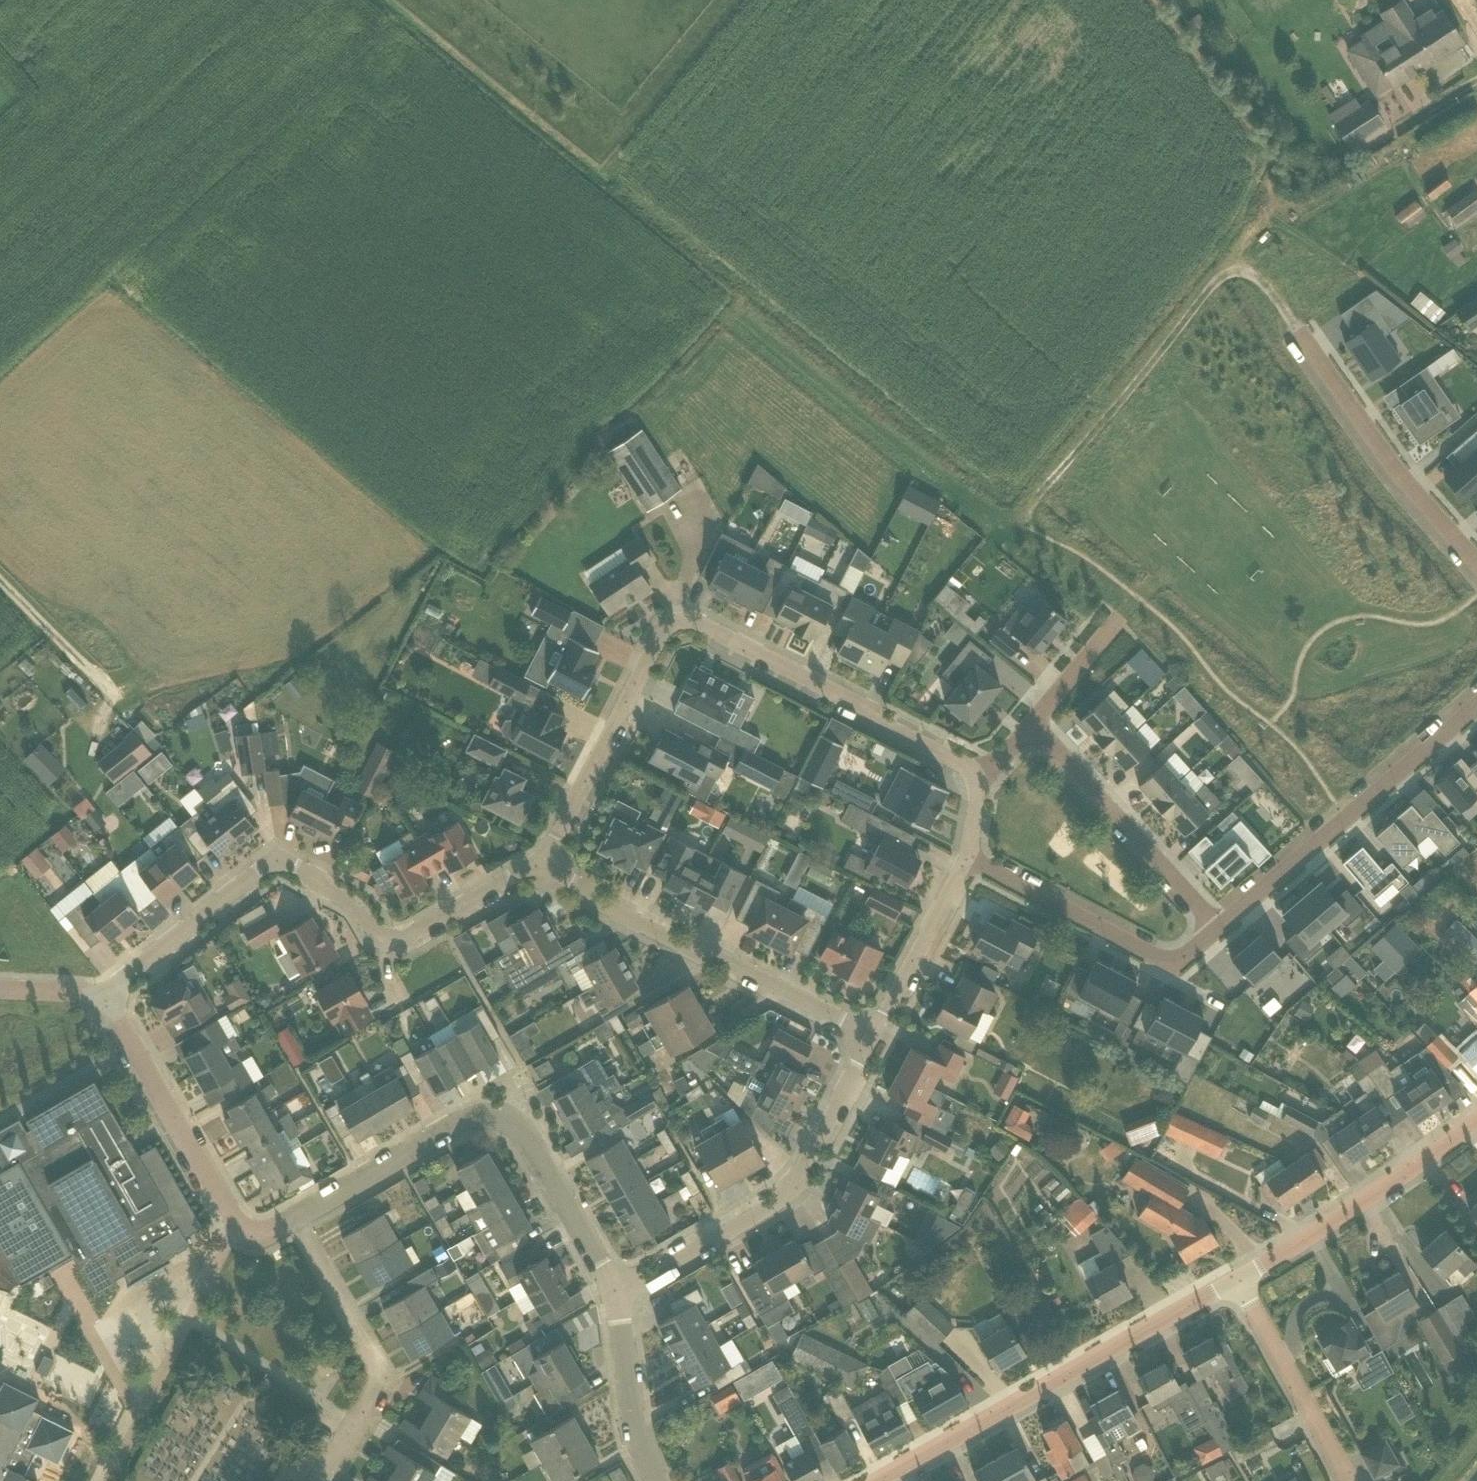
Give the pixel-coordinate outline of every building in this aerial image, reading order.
[(1383,14),(1385,18),(1393,30),(1391,32),(1417,71),(1462,42),(1443,12),(1420,27),(1403,1),(1383,14)] [(1376,94),(1392,83),(1393,86),(1417,71),(1391,32),(1369,46),(1365,40),(1348,51),(1376,94)] [(1354,125),(1346,113),(1334,121),(1342,133),(1354,125)] [(1445,176),(1425,191),(1433,202),(1453,187),(1445,176)] [(1475,189),(1447,209),(1458,223),(1476,209),(1476,192),(1475,189)] [(1407,227),(1427,213),(1416,198),(1397,212),(1407,227)] [(1380,313),(1394,303),(1376,289),(1340,314),(1355,335),(1345,342),(1372,380),(1401,360),(1384,336),(1389,333),(1386,328),(1389,325),(1380,313)] [(1469,330),(1476,325),(1476,298),(1457,312),(1469,330)] [(1419,311),(1435,324),(1445,311),(1429,299),(1419,311)] [(1453,347),(1433,361),(1440,372),(1460,358),(1453,347)] [(1443,394),(1425,367),(1398,386),(1406,398),(1392,408),(1418,445),(1447,425),(1432,402),(1443,394)] [(608,451),(648,511),(681,489),(641,429),(608,451)] [(1452,451),(1463,463),(1445,478),(1463,499),(1476,487),(1476,429),(1452,451)] [(764,490),(771,474),(758,463),(748,482),(764,490)] [(898,508),(912,515),(920,499),(937,508),(940,503),(909,486),(898,508)] [(780,509),(787,513),(793,502),(786,498),(780,509)] [(820,522),(809,517),(803,530),(814,535),(820,522)] [(715,595),(728,601),(747,563),(748,563),(755,549),(722,533),(700,575),(711,581),(708,587),(717,591),(715,595)] [(624,550),(630,559),(591,584),(609,613),(634,596),(637,599),(651,590),(638,569),(652,560),(639,540),(624,550)] [(849,564),(864,571),(871,558),(858,547),(857,547),(849,564)] [(794,556),(791,567),(819,576),(822,566),(794,556)] [(762,571),(748,563),(747,563),(728,601),(740,607),(742,604),(751,608),(752,607),(762,613),(773,591),(786,565),(769,557),(762,571)] [(818,582),(786,565),(773,591),(785,597),(775,616),(787,622),(786,624),(794,628),(795,629),(819,582),(818,582)] [(795,629),(794,628),(793,630),(809,638),(811,634),(817,637),(832,606),(839,609),(848,590),(821,576),(818,582),(819,582),(795,629)] [(934,598),(971,624),(975,618),(964,610),(971,600),(945,582),(934,598)] [(564,629),(572,612),(540,596),(532,613),(564,629)] [(1038,654),(1067,619),(1040,596),(1028,610),(1022,605),(1002,629),(999,627),(989,639),(1011,656),(1020,644),(1019,643),(1022,640),(1038,654)] [(856,667),(877,627),(866,621),(873,608),(851,597),(836,626),(848,632),(838,652),(845,656),(842,660),(856,667)] [(877,627),(856,667),(869,674),(871,669),(878,673),(889,653),(904,661),(919,631),(894,619),(887,632),(877,627)] [(967,631),(955,621),(945,633),(958,643),(967,631)] [(920,662),(932,638),(919,632),(907,656),(920,662)] [(590,667),(598,651),(571,637),(563,653),(555,649),(549,662),(535,654),(524,676),(547,687),(550,681),(583,697),(596,671),(590,667)] [(991,657),(970,640),(952,661),(967,674),(945,701),(952,707),(950,710),(960,719),(963,716),(970,722),(980,709),(981,710),(991,698),(990,697),(1000,684),(982,669),(991,657)] [(1157,663),(1149,670),(1157,679),(1165,672),(1157,663)] [(521,700),(529,683),(499,668),(490,684),(521,700)] [(746,715),(745,714),(733,708),(741,691),(696,668),(691,678),(689,677),(684,687),(686,688),(681,699),(698,708),(691,721),(745,749),(753,753),(761,739),(740,728),(746,715)] [(1174,676),(1167,683),(1175,692),(1183,685),(1174,676)] [(1180,701),(1190,693),(1183,685),(1175,692),(1173,694),(1180,701)] [(1080,720),(1095,736),(1095,737),(1120,714),(1105,697),(1080,720)] [(559,729),(565,717),(536,702),(531,713),(519,707),(513,718),(505,719),(501,727),(505,734),(515,739),(514,740),(551,759),(565,732),(559,729)] [(193,742),(212,736),(205,711),(185,717),(193,742)] [(1193,722),(1202,732),(1215,721),(1206,711),(1193,722)] [(1110,754),(1110,753),(1135,731),(1120,714),(1095,737),(1095,736),(1094,737),(1110,754)] [(145,719),(135,725),(151,752),(161,746),(145,719)] [(262,729),(266,753),(280,751),(276,726),(262,729)] [(214,734),(218,745),(231,741),(227,729),(214,734)] [(702,769),(718,777),(729,756),(685,733),(683,738),(665,729),(650,759),(695,783),(702,769)] [(265,770),(259,731),(237,735),(243,773),(265,770)] [(1150,747),(1135,731),(1110,753),(1110,754),(1125,770),(1150,747)] [(506,750),(475,734),(467,751),(498,766),(506,750)] [(843,745),(822,734),(801,777),(822,787),(843,745)] [(1219,743),(1227,752),(1236,744),(1228,735),(1219,743)] [(41,740),(23,756),(48,783),(66,766),(41,740)] [(125,740),(97,761),(113,782),(141,760),(125,740)] [(783,768),(753,753),(745,749),(735,769),(773,788),(783,768)] [(1248,764),(1239,755),(1234,760),(1229,764),(1239,775),(1250,766),(1248,764)] [(1154,802),(1179,779),(1164,762),(1139,785),(1153,801),(1154,802)] [(137,773),(147,786),(159,777),(149,763),(137,773)] [(362,789),(373,795),(385,773),(369,765),(363,776),(367,779),(362,789)] [(948,790),(916,773),(902,766),(888,792),(882,804),(928,829),(935,815),(936,815),(942,804),(941,804),(948,790)] [(526,778),(508,769),(505,767),(500,777),(496,775),(482,803),(519,822),(533,794),(521,788),(526,778)] [(1472,771),(1463,778),(1454,767),(1436,783),(1442,790),(1438,793),(1448,805),(1452,802),(1460,812),(1473,801),(1476,805),(1476,776),(1472,771)] [(297,830),(307,835),(325,799),(304,789),(305,787),(303,773),(280,776),(279,769),(265,771),(270,805),(284,802),(284,801),(294,806),(288,818),(300,824),(297,830)] [(411,797),(399,775),(386,783),(399,804),(411,797)] [(873,809),(878,797),(837,778),(831,790),(873,809)] [(205,801),(240,844),(249,837),(247,834),(256,827),(234,800),(244,792),(233,779),(205,801)] [(1194,796),(1193,795),(1179,779),(1154,802),(1153,801),(1153,802),(1168,819),(1169,819),(1169,818),(1194,796)] [(1169,818),(1169,819),(1184,835),(1221,802),(1205,784),(1193,795),(1194,796),(1169,818)] [(325,799),(307,835),(316,840),(319,834),(331,840),(340,823),(350,829),(362,805),(344,796),(339,807),(325,799)] [(689,812),(720,826),(727,811),(695,797),(689,812)] [(231,852),(240,844),(205,801),(196,808),(198,811),(189,818),(219,856),(228,849),(231,852)] [(860,830),(869,813),(869,812),(850,802),(840,820),(860,830)] [(12,817),(0,804),(0,828),(12,817)] [(1460,842),(1432,809),(1423,817),(1411,804),(1392,820),(1415,846),(1428,835),(1445,855),(1460,842)] [(656,821),(667,826),(672,816),(662,810),(656,821)] [(1222,830),(1237,817),(1232,811),(1217,824),(1222,830)] [(729,815),(722,833),(763,849),(770,831),(729,815)] [(645,871),(647,871),(665,835),(647,825),(643,832),(612,816),(604,831),(608,832),(599,849),(616,858),(615,862),(629,869),(633,862),(646,869),(645,871)] [(12,817),(0,828),(0,860),(28,835),(12,817)] [(1220,886),(1251,858),(1245,851),(1258,839),(1240,819),(1214,844),(1222,853),(1204,869),(1220,886)] [(1415,846),(1392,820),(1375,835),(1402,866),(1420,851),(1415,846)] [(800,827),(786,821),(781,831),(795,838),(800,827)] [(416,840),(435,872),(447,865),(450,870),(476,855),(457,822),(432,837),(429,832),(416,840)] [(80,840),(67,824),(52,836),(65,851),(80,840)] [(179,825),(160,840),(150,847),(181,887),(200,872),(193,863),(203,855),(179,825)] [(914,871),(920,860),(921,859),(908,853),(910,849),(884,835),(867,869),(892,882),(894,879),(907,885),(908,883),(910,884),(916,872),(914,871)] [(671,836),(652,872),(667,879),(663,886),(677,894),(676,896),(684,901),(708,854),(671,836)] [(435,872),(416,840),(403,847),(406,852),(384,865),(372,872),(384,891),(395,885),(403,898),(426,884),(423,879),(435,872)] [(36,876),(51,863),(37,846),(21,859),(36,876)] [(1362,846),(1342,863),(1374,899),(1392,883),(1398,890),(1409,881),(1392,861),(1383,869),(1362,846)] [(1463,846),(1449,858),(1455,866),(1470,853),(1463,846)] [(150,847),(140,855),(122,870),(147,902),(157,895),(163,902),(181,887),(150,847)] [(708,854),(684,901),(693,905),(694,902),(708,910),(712,902),(726,910),(745,874),(708,854)] [(147,902),(122,870),(113,859),(87,879),(96,890),(94,892),(127,934),(135,927),(131,922),(140,915),(137,911),(147,902)] [(830,875),(811,866),(806,874),(825,884),(830,875)] [(1420,878),(1414,884),(1423,894),(1429,888),(1420,878)] [(756,879),(736,919),(751,927),(749,931),(761,937),(760,938),(759,939),(767,946),(786,909),(774,903),(780,892),(756,879)] [(1311,885),(1299,895),(1328,928),(1338,919),(1346,925),(1364,910),(1346,888),(1335,898),(1320,882),(1313,888),(1311,885)] [(1410,883),(1400,892),(1410,904),(1420,896),(1410,883)] [(866,903),(895,917),(903,901),(874,887),(866,903)] [(91,947),(93,946),(102,938),(105,943),(114,935),(119,940),(127,934),(94,892),(65,915),(91,947)] [(1317,937),(1328,928),(1299,895),(1287,905),(1290,908),(1283,914),(1297,931),(1286,941),(1304,962),(1322,946),(1317,937)] [(792,947),(807,955),(828,916),(804,903),(798,915),(786,909),(767,946),(778,949),(778,947),(777,947),(777,945),(790,951),(792,947)] [(519,946),(553,926),(547,916),(544,918),(538,908),(517,920),(511,909),(487,923),(498,942),(512,934),(519,946)] [(254,946),(280,931),(271,915),(245,930),(254,946)] [(304,974),(337,955),(329,941),(325,943),(311,918),(281,935),(304,974)] [(987,922),(974,947),(1004,962),(1011,949),(1026,957),(1038,934),(1011,920),(1005,931),(987,922)] [(1397,924),(1374,947),(1398,971),(1421,949),(1397,924)] [(506,953),(500,956),(507,968),(506,968),(518,988),(549,970),(543,959),(561,948),(556,938),(559,936),(553,926),(519,946),(506,953)] [(835,930),(821,958),(844,970),(842,974),(862,984),(871,966),(874,968),(882,951),(850,935),(849,938),(835,930)] [(1283,958),(1261,933),(1231,958),(1253,984),(1283,958)] [(620,957),(615,947),(594,959),(587,948),(565,961),(572,973),(573,972),(584,991),(585,991),(629,965),(623,955),(620,957)] [(473,972),(486,965),(476,948),(464,955),(473,972)] [(1351,954),(1344,961),(1360,977),(1367,971),(1351,954)] [(635,975),(629,965),(585,991),(584,991),(581,993),(588,1006),(594,1003),(603,1018),(612,1012),(608,1005),(638,987),(632,977),(635,975)] [(1092,1016),(1112,975),(1106,972),(1107,972),(1105,971),(1104,974),(1091,967),(1085,979),(1073,973),(1060,999),(1092,1016)] [(366,1002),(350,973),(317,992),(333,1021),(335,1020),(343,1033),(372,1017),(364,1003),(366,1002)] [(1118,978),(1112,975),(1092,1016),(1124,1032),(1137,1005),(1126,999),(1132,987),(1118,981),(1120,978),(1118,978)] [(996,993),(964,976),(955,994),(950,991),(936,1019),(968,1036),(981,1010),(986,1012),(996,993)] [(184,1013),(190,1024),(191,1025),(215,1011),(200,985),(190,991),(182,978),(161,991),(162,994),(152,1000),(166,1023),(184,1013)] [(1468,990),(1476,999),(1476,982),(1468,990)] [(645,1029),(650,1038),(656,1049),(665,1044),(671,1055),(714,1030),(704,1012),(706,1011),(700,1002),(699,1003),(688,985),(645,1009),(653,1024),(645,1029)] [(246,987),(228,997),(234,1008),(252,999),(246,987)] [(440,1005),(435,996),(425,1001),(430,1010),(440,1005)] [(1165,1042),(1185,1004),(1178,1000),(1177,1003),(1163,996),(1157,1008),(1146,1002),(1133,1025),(1165,1042)] [(1198,1029),(1204,1017),(1191,1010),(1192,1008),(1185,1004),(1165,1042),(1200,1060),(1212,1037),(1198,1029)] [(500,1036),(484,1008),(473,1014),(478,1021),(457,1033),(478,1070),(499,1058),(490,1042),(500,1036)] [(1469,1015),(1476,1024),(1476,1008),(1469,1015)] [(617,1014),(609,1018),(618,1033),(626,1028),(617,1014)] [(388,1033),(394,1030),(396,1024),(392,1018),(382,1024),(388,1033)] [(185,1056),(195,1074),(235,1051),(242,1047),(236,1037),(230,1041),(217,1019),(192,1034),(199,1047),(185,1056)] [(1423,1021),(1414,1030),(1426,1043),(1435,1034),(1423,1021)] [(310,1057),(291,1025),(277,1033),(296,1065),(310,1057)] [(532,1035),(527,1026),(513,1034),(518,1043),(532,1035)] [(1117,1047),(1134,1056),(1137,1051),(1127,1046),(1129,1042),(1126,1040),(1132,1029),(1127,1026),(1117,1047)] [(768,1081),(767,1082),(803,1100),(808,1090),(802,1087),(808,1076),(799,1072),(812,1046),(778,1029),(770,1043),(771,1044),(762,1061),(759,1060),(752,1073),(768,1081)] [(457,1083),(478,1070),(457,1033),(436,1045),(457,1083)] [(1426,1047),(1445,1067),(1458,1055),(1437,1033),(1424,1045),(1426,1047)] [(1461,1050),(1476,1068),(1476,1035),(1461,1050)] [(734,1040),(732,1037),(725,1037),(705,1048),(725,1058),(734,1040)] [(912,1047),(900,1070),(932,1086),(939,1073),(953,1081),(966,1057),(941,1044),(933,1058),(912,1047)] [(404,1063),(416,1084),(426,1078),(436,1095),(457,1083),(436,1045),(415,1057),(410,1050),(400,1056),(404,1063)] [(1450,1072),(1445,1067),(1426,1047),(1403,1063),(1413,1079),(1412,1079),(1433,1109),(1451,1097),(1439,1079),(1450,1072)] [(1249,1062),(1254,1054),(1244,1048),(1239,1056),(1249,1062)] [(1402,1062),(1390,1070),(1375,1048),(1359,1060),(1368,1072),(1383,1095),(1385,1099),(1394,1093),(1415,1122),(1433,1109),(1412,1079),(1413,1079),(1403,1063),(1402,1062)] [(235,1051),(195,1074),(206,1092),(221,1084),(228,1096),(253,1082),(235,1051)] [(332,1054),(317,1062),(328,1082),(343,1073),(332,1054)] [(555,1070),(549,1059),(534,1068),(540,1079),(555,1070)] [(421,1092),(416,1084),(404,1063),(393,1070),(397,1077),(389,1082),(382,1070),(371,1076),(373,1079),(378,1088),(396,1118),(415,1107),(410,1098),(421,1092)] [(608,1094),(608,1093),(621,1085),(614,1073),(605,1078),(602,1086),(599,1088),(588,1070),(582,1073),(578,1067),(554,1081),(562,1095),(555,1098),(562,1111),(558,1113),(563,1120),(608,1094)] [(364,1084),(373,1079),(371,1076),(368,1070),(359,1075),(364,1084)] [(925,1100),(932,1086),(900,1070),(888,1093),(909,1104),(905,1113),(928,1125),(930,1126),(940,1107),(925,1100)] [(999,1081),(1014,1088),(1018,1079),(1003,1071),(999,1081)] [(1370,1148),(1394,1132),(1373,1102),(1383,1095),(1368,1072),(1357,1080),(1365,1092),(1354,1099),(1364,1113),(1352,1121),(1352,1122),(1370,1148)] [(798,1110),(803,1100),(767,1082),(768,1081),(752,1073),(746,1086),(749,1087),(739,1105),(767,1132),(777,1114),(786,1118),(792,1107),(798,1110)] [(696,1078),(689,1082),(693,1088),(699,1085),(696,1078)] [(118,1283),(116,1280),(126,1274),(131,1283),(127,1285),(128,1287),(170,1262),(169,1261),(166,1263),(164,1260),(189,1245),(179,1227),(178,1227),(138,1157),(129,1141),(128,1139),(111,1110),(112,1110),(95,1080),(26,1120),(32,1129),(27,1132),(20,1119),(0,1131),(0,1161),(6,1172),(14,1167),(19,1175),(14,1178),(35,1215),(46,1209),(75,1260),(96,1296),(118,1283)] [(261,1089),(265,1095),(267,1098),(276,1093),(270,1083),(261,1089)] [(699,1085),(693,1088),(698,1097),(705,1093),(700,1084),(699,1085)] [(359,1099),(377,1129),(396,1118),(378,1088),(359,1099)] [(698,1097),(693,1088),(685,1093),(690,1102),(698,1097)] [(225,1118),(233,1132),(266,1113),(254,1093),(246,1098),(228,1108),(232,1114),(225,1118)] [(631,1121),(657,1106),(650,1093),(624,1108),(631,1121)] [(608,1094),(563,1120),(567,1127),(570,1125),(578,1137),(584,1134),(588,1142),(610,1129),(599,1110),(613,1102),(608,1094)] [(357,1140),(377,1129),(359,1099),(340,1110),(336,1103),(325,1109),(342,1138),(353,1132),(357,1140)] [(1003,1125),(1030,1139),(1036,1128),(1025,1122),(1030,1112),(1015,1103),(1003,1125)] [(1289,1104),(1282,1117),(1312,1134),(1319,1120),(1289,1104)] [(1249,1116),(1263,1123),(1269,1113),(1255,1106),(1249,1116)] [(1329,1137),(1336,1147),(1347,1164),(1370,1148),(1352,1122),(1352,1121),(1343,1107),(1323,1122),(1332,1135),(1329,1137)] [(286,1128),(296,1122),(290,1111),(280,1117),(286,1128)] [(1228,1134),(1174,1111),(1164,1132),(1218,1156),(1228,1134)] [(1132,1143),(1162,1131),(1155,1112),(1125,1124),(1132,1143)] [(248,1142),(252,1148),(277,1133),(266,1113),(233,1132),(241,1146),(248,1142)] [(695,1145),(720,1188),(765,1162),(740,1119),(726,1127),(720,1119),(704,1128),(709,1137),(695,1145)] [(871,1125),(858,1149),(890,1166),(897,1152),(906,1156),(917,1135),(889,1120),(883,1131),(871,1125)] [(296,1122),(286,1128),(292,1138),(302,1133),(296,1122)] [(953,1138),(930,1126),(928,1125),(921,1139),(946,1152),(953,1138)] [(663,1144),(671,1139),(664,1128),(656,1133),(663,1144)] [(248,1158),(256,1172),(289,1152),(277,1133),(252,1148),(255,1154),(248,1158)] [(622,1138),(585,1160),(598,1181),(634,1160),(622,1138)] [(974,1158),(977,1151),(953,1138),(950,1145),(974,1158)] [(671,1139),(663,1144),(668,1154),(677,1149),(671,1139)] [(1125,1149),(1115,1140),(1105,1146),(1113,1158),(1125,1149)] [(1327,1167),(1315,1150),(1314,1148),(1288,1166),(1286,1167),(1304,1193),(1324,1179),(1319,1172),(1327,1167)] [(468,1188),(499,1170),(488,1151),(457,1169),(468,1188)] [(313,1177),(306,1166),(299,1170),(289,1152),(256,1172),(264,1186),(271,1181),(275,1188),(282,1184),(287,1193),(313,1177)] [(1260,1188),(1271,1204),(1278,1199),(1284,1207),(1304,1193),(1286,1167),(1288,1166),(1282,1158),(1280,1158),(1256,1174),(1262,1184),(1259,1186),(1260,1188)] [(634,1160),(598,1181),(610,1202),(646,1181),(634,1160)] [(1169,1234),(1186,1262),(1218,1243),(1202,1215),(1198,1217),(1178,1205),(1184,1196),(1131,1165),(1122,1180),(1150,1196),(1138,1215),(1169,1234)] [(479,1207),(510,1189),(499,1170),(468,1188),(479,1206),(479,1207)] [(681,1174),(688,1186),(695,1182),(688,1170),(681,1174)] [(75,1260),(46,1209),(35,1215),(14,1178),(0,1186),(0,1250),(26,1290),(75,1260)] [(838,1188),(833,1197),(882,1222),(888,1225),(895,1212),(886,1207),(889,1200),(850,1180),(844,1191),(838,1188)] [(622,1223),(659,1202),(646,1181),(610,1202),(622,1223)] [(712,1210),(699,1189),(695,1182),(688,1186),(692,1193),(687,1196),(700,1217),(712,1210)] [(468,1212),(479,1231),(520,1207),(510,1189),(479,1207),(479,1206),(468,1212)] [(429,1210),(440,1204),(435,1195),(424,1202),(429,1210)] [(871,1242),(882,1222),(833,1197),(828,1207),(834,1210),(828,1221),(838,1227),(836,1231),(823,1239),(839,1266),(859,1254),(866,1240),(871,1242)] [(1063,1214),(1069,1220),(1066,1223),(1076,1235),(1098,1215),(1081,1197),(1063,1214)] [(659,1202),(622,1223),(634,1244),(671,1223),(659,1202)] [(968,1208),(957,1202),(951,1213),(963,1219),(968,1208)] [(525,1231),(531,1227),(520,1207),(479,1231),(475,1234),(486,1253),(494,1248),(501,1259),(531,1242),(525,1231)] [(929,1209),(923,1221),(949,1235),(961,1226),(929,1209)] [(451,1222),(446,1214),(446,1213),(435,1219),(440,1228),(451,1222)] [(343,1237),(358,1262),(397,1239),(393,1231),(383,1214),(343,1237)] [(455,1231),(451,1222),(440,1228),(445,1237),(455,1231)] [(1086,1279),(1103,1309),(1131,1293),(1114,1263),(1132,1253),(1107,1225),(1090,1234),(1100,1251),(1093,1255),(1093,1256),(1080,1264),(1087,1278),(1086,1279)] [(1466,1254),(1445,1230),(1422,1251),(1442,1275),(1455,1264),(1464,1274),(1475,1265),(1466,1255),(1466,1254)] [(780,1238),(770,1244),(792,1281),(811,1269),(814,1274),(827,1267),(811,1239),(799,1246),(795,1239),(784,1245),(780,1238)] [(412,1265),(412,1264),(397,1239),(358,1262),(372,1288),(412,1265)] [(760,1314),(787,1299),(781,1287),(792,1281),(770,1244),(761,1250),(765,1256),(754,1263),(758,1270),(740,1280),(760,1314)] [(546,1256),(532,1265),(523,1251),(499,1265),(512,1286),(523,1280),(531,1292),(563,1273),(558,1264),(552,1267),(546,1256)] [(414,1291),(384,1308),(399,1334),(439,1311),(424,1285),(438,1277),(432,1267),(408,1281),(414,1291)] [(488,1315),(500,1308),(479,1271),(467,1278),(488,1315)] [(1364,1315),(1374,1333),(1382,1328),(1399,1333),(1403,1318),(1402,1316),(1419,1305),(1398,1271),(1366,1291),(1376,1308),(1364,1315)] [(569,1283),(563,1273),(531,1292),(538,1304),(527,1311),(530,1318),(525,1321),(532,1334),(570,1312),(563,1300),(569,1297),(563,1286),(569,1283)] [(866,1277),(851,1286),(852,1287),(859,1298),(873,1289),(866,1277)] [(859,1298),(852,1287),(839,1295),(845,1306),(859,1298)] [(670,1346),(707,1324),(695,1304),(703,1299),(697,1288),(670,1304),(676,1315),(658,1325),(670,1346)] [(472,1292),(456,1301),(460,1307),(465,1309),(478,1302),(472,1292)] [(907,1313),(937,1343),(953,1326),(922,1297),(907,1313)] [(1451,1301),(1437,1309),(1436,1310),(1460,1351),(1476,1342),(1451,1301)] [(1460,1351),(1436,1310),(1419,1320),(1444,1361),(1460,1351)] [(439,1311),(399,1334),(413,1359),(453,1336),(439,1311)] [(981,1341),(997,1368),(1024,1353),(1008,1325),(1000,1312),(988,1319),(996,1332),(981,1341)] [(757,1323),(751,1313),(742,1318),(748,1328),(757,1323)] [(1325,1359),(1335,1377),(1353,1366),(1349,1360),(1358,1355),(1362,1362),(1357,1375),(1363,1385),(1383,1374),(1350,1319),(1319,1337),(1330,1356),(1325,1359)] [(670,1346),(683,1367),(719,1346),(707,1324),(670,1346)] [(792,1356),(832,1376),(844,1351),(804,1331),(792,1356)] [(534,1383),(574,1360),(563,1341),(556,1346),(548,1333),(526,1346),(512,1354),(525,1376),(529,1374),(534,1383)] [(1224,1382),(1242,1373),(1233,1357),(1234,1357),(1225,1340),(1216,1345),(1212,1337),(1184,1352),(1197,1376),(1211,1369),(1219,1385),(1224,1382)] [(718,1388),(746,1372),(740,1361),(731,1366),(719,1346),(683,1367),(695,1388),(712,1378),(718,1388)] [(51,1358),(44,1355),(36,1371),(43,1374),(46,1376),(54,1360),(51,1358)] [(562,1408),(584,1395),(577,1382),(585,1378),(574,1360),(534,1383),(539,1391),(536,1392),(549,1415),(562,1407),(562,1408)] [(1187,1433),(1207,1421),(1208,1421),(1188,1385),(1187,1382),(1178,1387),(1165,1363),(1139,1378),(1152,1402),(1153,1402),(1158,1411),(1171,1404),(1187,1433)] [(920,1406),(929,1424),(967,1402),(951,1374),(934,1383),(923,1364),(903,1376),(920,1406)] [(866,1436),(875,1454),(911,1434),(896,1406),(908,1400),(889,1365),(878,1371),(885,1384),(884,1384),(887,1390),(851,1410),(855,1416),(866,1436)] [(506,1386),(499,1375),(488,1382),(494,1393),(506,1386)] [(1215,1437),(1223,1452),(1230,1448),(1231,1449),(1239,1444),(1215,1398),(1212,1399),(1201,1378),(1188,1385),(1208,1421),(1207,1421),(1215,1437)] [(31,1415),(39,1399),(4,1381),(0,1389),(0,1434),(8,1439),(16,1443),(31,1415)] [(721,1412),(742,1401),(732,1382),(711,1394),(721,1412)] [(778,1401),(796,1434),(799,1440),(815,1431),(789,1384),(773,1393),(778,1401)] [(434,1406),(427,1417),(459,1436),(471,1416),(424,1387),(419,1396),(434,1406)] [(855,1416),(851,1410),(839,1387),(826,1393),(842,1422),(855,1416)] [(1132,1414),(1128,1407),(1118,1389),(1092,1404),(1096,1413),(1087,1418),(1113,1465),(1111,1466),(1118,1478),(1127,1474),(1121,1461),(1127,1458),(1117,1440),(1126,1434),(1127,1436),(1139,1429),(1131,1414),(1132,1414)] [(1387,1399),(1398,1418),(1412,1410),(1400,1391),(1387,1399)] [(24,1476),(36,1452),(58,1463),(74,1431),(42,1415),(40,1419),(31,1415),(16,1443),(8,1439),(0,1435),(0,1480),(34,1480),(24,1476)] [(573,1415),(549,1430),(545,1424),(533,1431),(537,1436),(532,1439),(537,1448),(540,1447),(547,1459),(544,1460),(550,1471),(553,1469),(560,1480),(577,1480),(578,1480),(575,1474),(599,1460),(573,1415)] [(405,1418),(400,1427),(447,1456),(459,1436),(427,1417),(421,1427),(405,1418)] [(1082,1448),(1065,1419),(1043,1431),(1052,1447),(1046,1450),(1054,1464),(1055,1463),(1063,1478),(1075,1472),(1074,1470),(1089,1462),(1082,1448)] [(820,1442),(836,1470),(861,1457),(851,1439),(845,1428),(820,1442)] [(1238,1463),(1276,1444),(1268,1429),(1239,1444),(1231,1449),(1230,1449),(1238,1463)] [(1223,1452),(1215,1437),(1194,1447),(1201,1462),(1223,1452)] [(1375,1476),(1392,1466),(1397,1463),(1384,1442),(1362,1454),(1375,1476)] [(441,1463),(421,1451),(415,1460),(406,1455),(389,1444),(384,1453),(399,1463),(396,1468),(392,1474),(405,1480),(430,1480),(441,1463)] [(1027,1463),(1017,1446),(995,1458),(1008,1480),(1024,1480),(1034,1476),(1027,1463)] [(794,1480),(817,1480),(824,1477),(814,1460),(808,1450),(793,1459),(787,1448),(779,1453),(784,1463),(790,1473),(794,1480)] [(781,1480),(786,1478),(774,1455),(765,1460),(770,1471),(751,1480),(781,1480)] [(1213,1480),(1218,1480),(1231,1474),(1222,1457),(1205,1466),(1213,1480)] [(973,1471),(979,1480),(1008,1480),(995,1458),(973,1471)] [(717,1468),(724,1480),(739,1480),(729,1462),(717,1468)] [(1085,1472),(1068,1480),(1090,1480),(1085,1472)]
